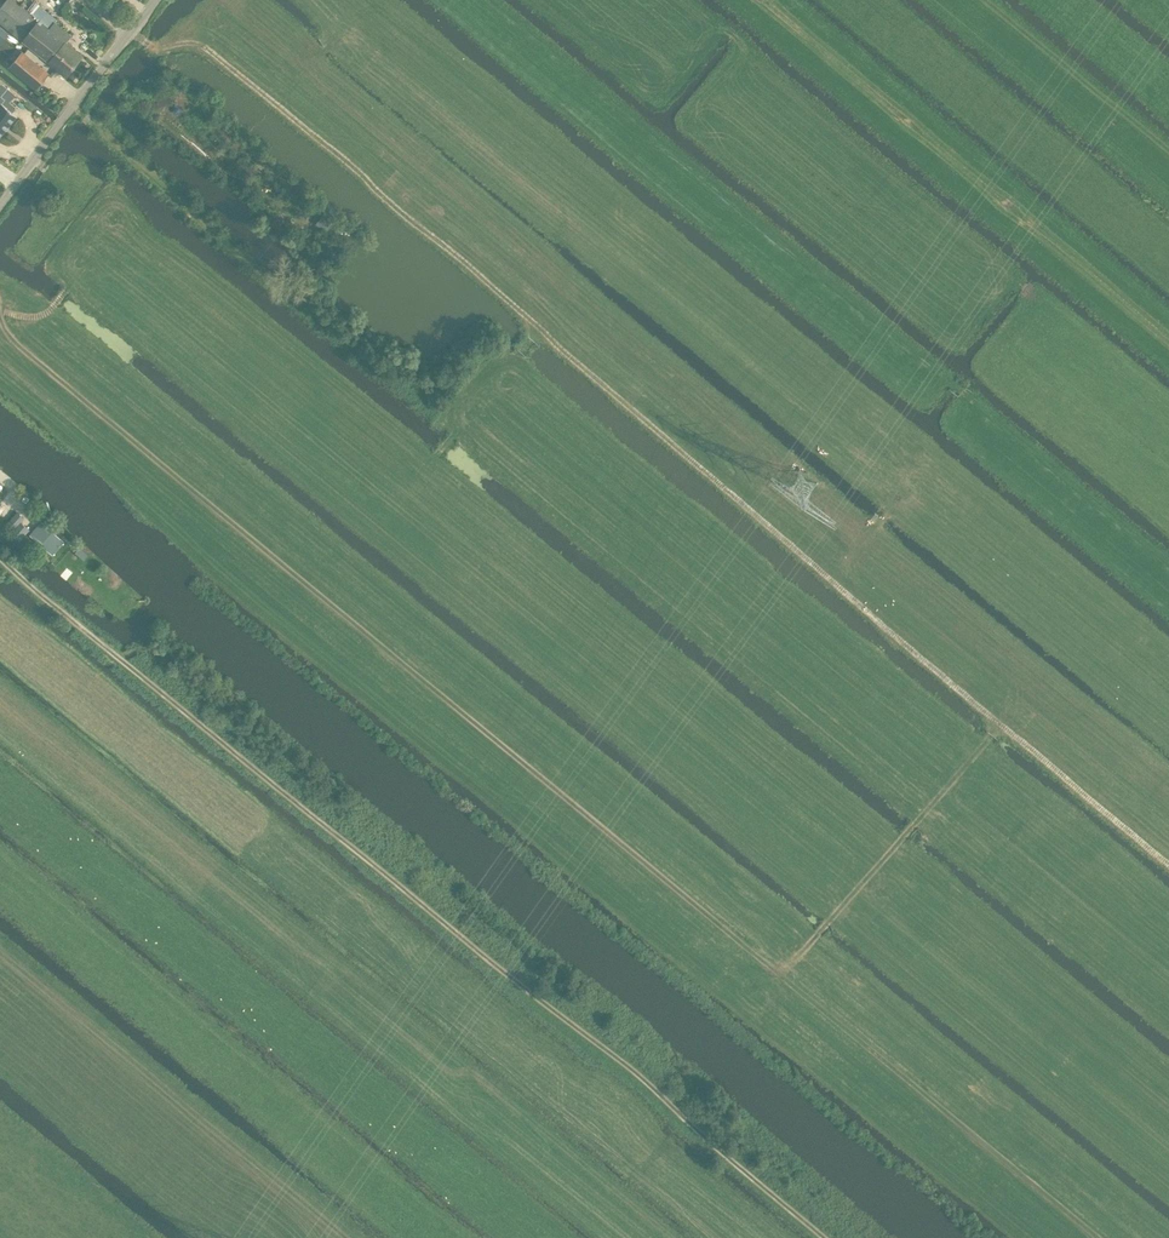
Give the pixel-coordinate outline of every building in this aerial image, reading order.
[(73,35),(55,22),(50,28),(29,11),(15,0),(6,0),(0,8),(0,22),(22,40),(49,62),(67,77),(83,56),(67,42),(73,35)] [(9,33),(0,25),(0,43),(9,33)] [(50,73),(22,51),(9,67),(36,90),(50,73)] [(17,115),(12,111),(16,107),(11,103),(17,96),(1,83),(0,84),(0,94),(5,98),(0,104),(0,136),(17,115)] [(17,511),(7,522),(14,527),(10,532),(20,540),(30,529),(21,521),(25,518),(17,511)] [(42,521),(30,534),(53,555),(65,542),(42,521)] [(80,547),(75,552),(84,559),(88,554),(80,547)]
